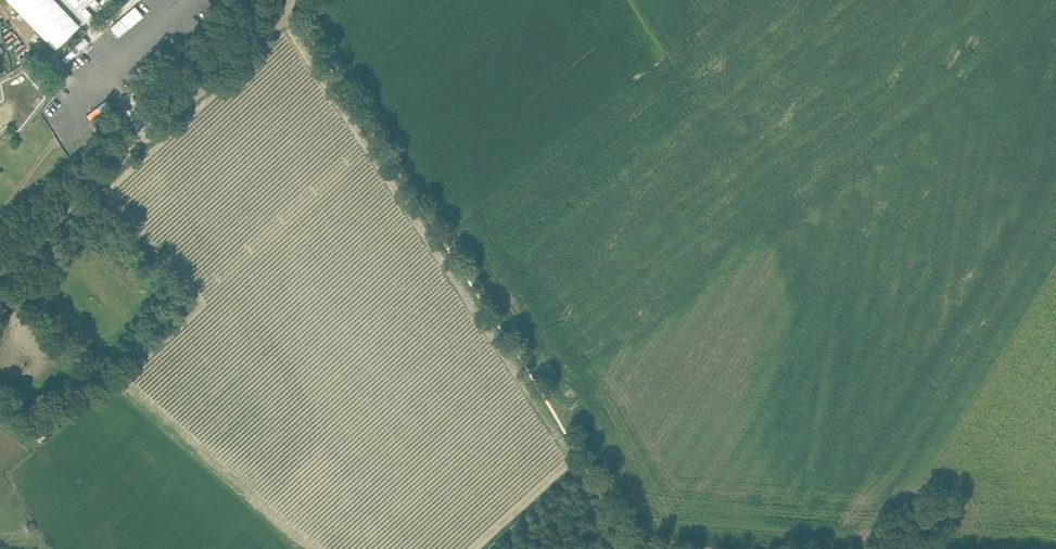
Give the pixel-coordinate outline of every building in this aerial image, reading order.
[(59,26),(84,5),(80,0),(35,0),(59,26)] [(76,397),(81,404),(90,397),(85,390),(76,397)]
